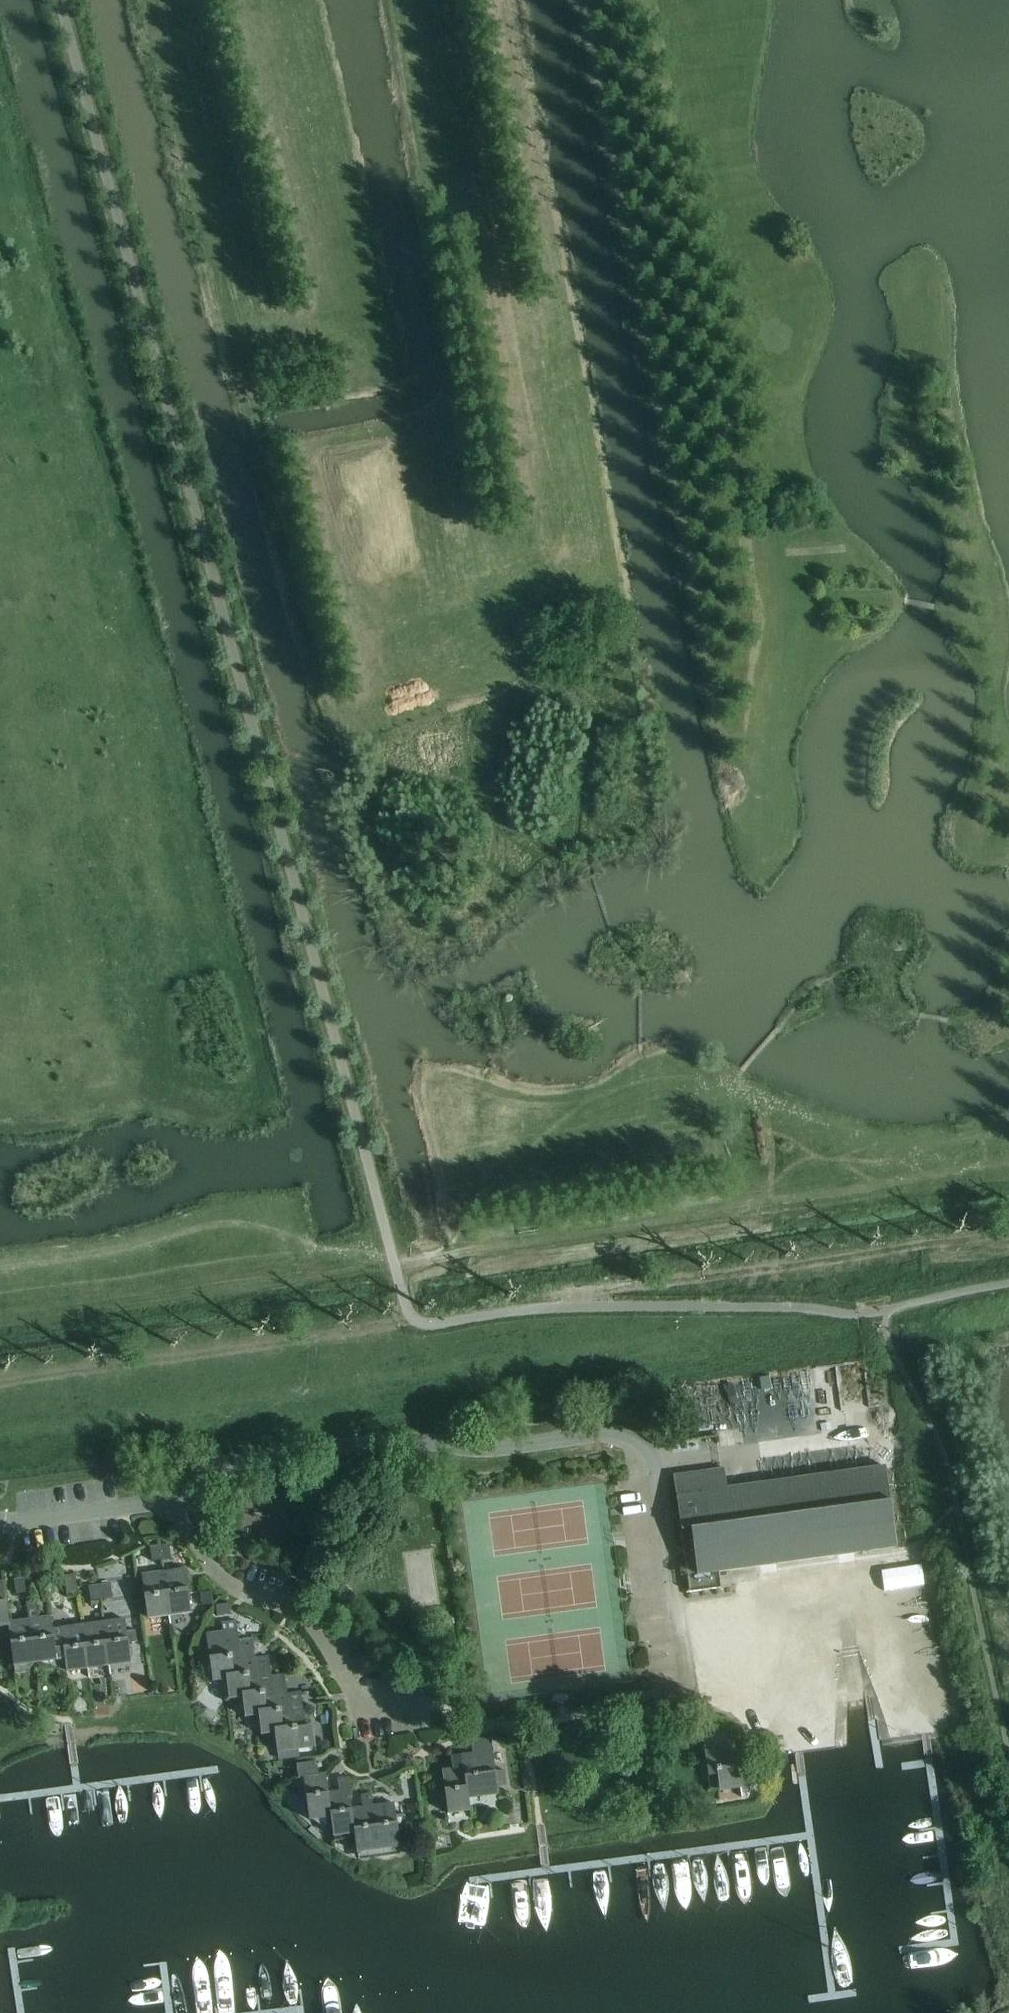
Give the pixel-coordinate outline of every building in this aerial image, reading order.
[(705,1469),(673,1473),(680,1530),(690,1591),(720,1586),(718,1572),(733,1570),(897,1547),(896,1539),(886,1464),(765,1481),(726,1486),(724,1467),(705,1469)] [(160,1544),(161,1559),(172,1558),(170,1543),(160,1544)] [(151,1560),(161,1559),(160,1544),(149,1545),(151,1560)] [(162,1570),(169,1616),(191,1613),(185,1567),(162,1570)] [(147,1619),(169,1616),(162,1570),(141,1573),(147,1619)] [(63,1575),(65,1593),(76,1591),(73,1574),(63,1575)] [(14,1579),(16,1597),(27,1595),(24,1578),(14,1579)] [(99,1584),(100,1597),(112,1596),(110,1583),(99,1584)] [(99,1584),(89,1585),(90,1599),(100,1599),(100,1597),(99,1584)] [(216,1614),(230,1613),(229,1602),(216,1603),(216,1614)] [(37,1609),(29,1611),(30,1617),(36,1662),(57,1660),(55,1649),(52,1626),(51,1615),(38,1616),(37,1609)] [(28,1618),(7,1620),(8,1625),(13,1665),(36,1662),(30,1617),(28,1618)] [(125,1617),(103,1620),(105,1636),(109,1665),(110,1665),(131,1662),(128,1642),(137,1640),(135,1629),(127,1630),(125,1617)] [(216,1655),(209,1656),(212,1681),(226,1679),(229,1699),(242,1697),(247,1696),(245,1681),(258,1679),(255,1656),(253,1642),(253,1638),(252,1636),(239,1638),(237,1619),(221,1621),(222,1630),(213,1631),(216,1655)] [(102,1620),(82,1622),(88,1668),(109,1665),(105,1636),(103,1620),(102,1620)] [(80,1623),(52,1626),(55,1649),(63,1648),(66,1671),(88,1668),(82,1622),(80,1623)] [(247,1696),(242,1697),(244,1716),(258,1715),(263,1714),(262,1699),(274,1697),(271,1674),(271,1673),(268,1655),(255,1656),(258,1679),(245,1681),(247,1696)] [(263,1714),(258,1715),(260,1734),(274,1732),(279,1732),(278,1717),(290,1715),(287,1692),(287,1691),(285,1672),(271,1674),(274,1697),(262,1699),(263,1714)] [(279,1732),(274,1732),(277,1752),(315,1747),(313,1727),(312,1724),(305,1725),(303,1709),(301,1690),(287,1692),(290,1715),(278,1717),(279,1732)] [(328,1714),(320,1715),(321,1723),(329,1722),(328,1714)] [(702,1734),(710,1791),(742,1787),(743,1795),(751,1794),(747,1763),(729,1765),(725,1731),(702,1734)] [(463,1753),(467,1782),(474,1781),(476,1797),(499,1794),(497,1782),(506,1781),(505,1769),(486,1771),(484,1749),(463,1753)] [(471,1810),(467,1782),(463,1753),(451,1754),(452,1766),(442,1767),(443,1781),(435,1782),(436,1794),(445,1793),(448,1813),(471,1810)] [(301,1762),(291,1763),(293,1777),(303,1775),(309,1819),(330,1817),(327,1791),(324,1771),(313,1773),(312,1761),(301,1762)] [(328,1791),(327,1791),(330,1817),(333,1836),(354,1833),(351,1807),(347,1776),(337,1777),(338,1790),(328,1791)] [(352,1807),(351,1807),(354,1833),(356,1852),(357,1852),(358,1859),(380,1856),(400,1853),(399,1846),(400,1846),(399,1840),(408,1839),(405,1813),(396,1814),(394,1801),(373,1804),(371,1791),(361,1792),(363,1805),(352,1807)]
